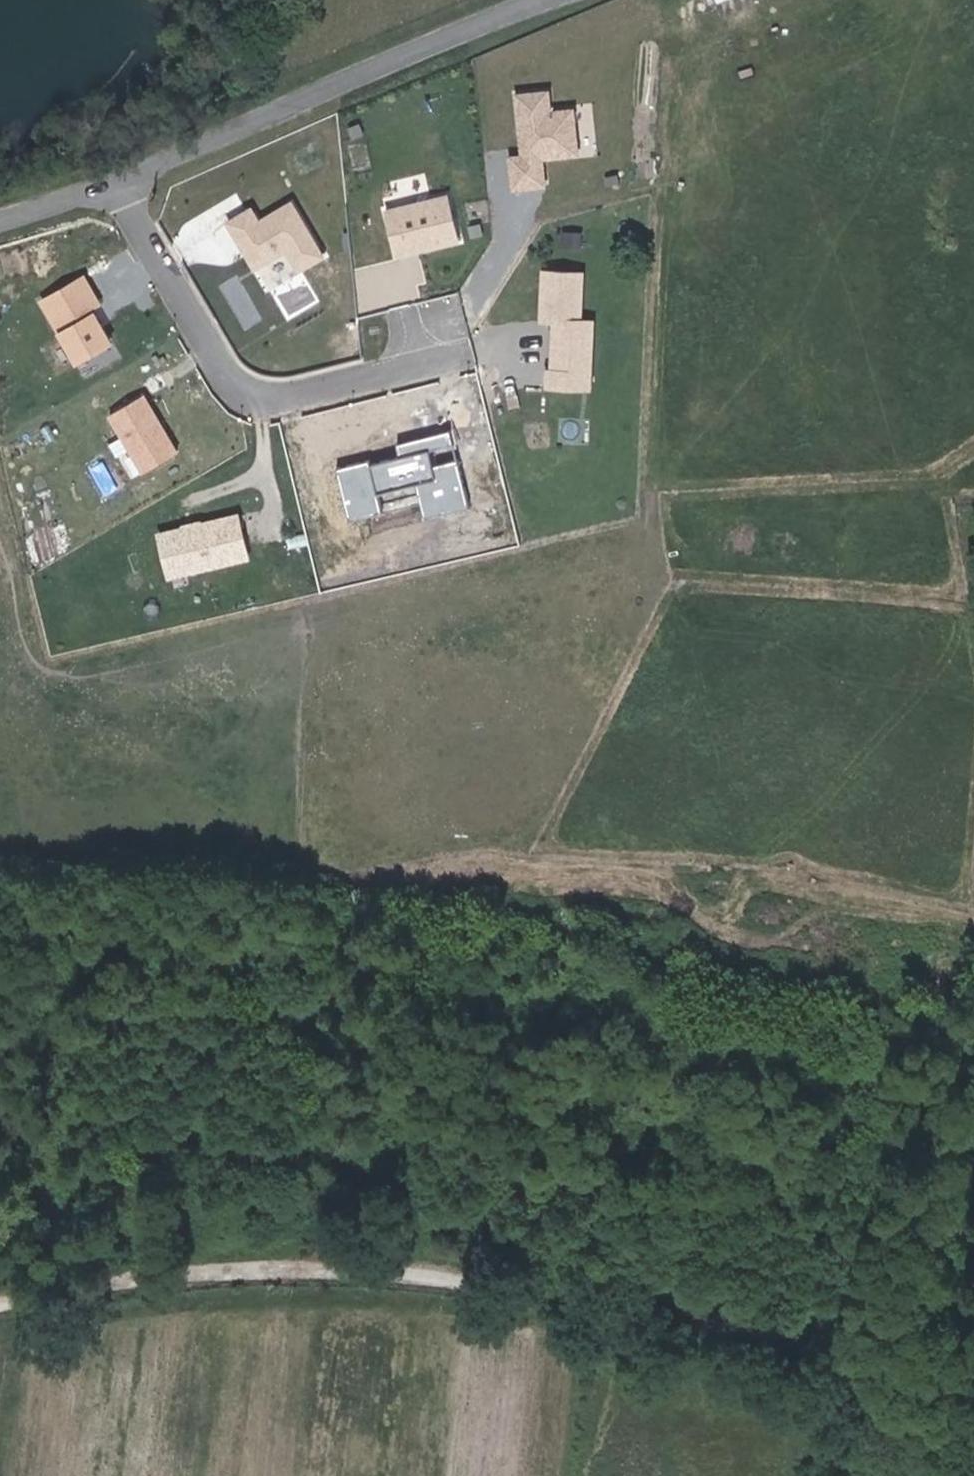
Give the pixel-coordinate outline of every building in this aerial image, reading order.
[(244,92),(240,80),(228,84),(233,96),(244,92)] [(544,89),(512,93),(519,153),(504,155),(508,189),(549,185),(546,161),(597,155),(591,104),(547,109),(544,89)] [(445,193),(382,208),(393,254),(456,238),(445,193)] [(221,219),(251,268),(284,247),(297,269),(323,253),(288,197),(256,217),(248,203),(221,219)] [(582,270),(538,267),(535,321),(549,322),(544,386),(589,389),(593,317),(579,316),(582,270)] [(81,275),(35,300),(51,329),(91,307),(97,304),(81,275)] [(91,307),(51,329),(68,360),(108,338),(91,307)] [(140,393),(104,415),(139,473),(175,452),(140,393)] [(420,515),(465,504),(453,458),(429,464),(422,439),(393,446),(395,455),(367,462),(366,458),(332,466),(346,519),(379,510),(375,491),(412,482),(420,515)] [(237,513),(153,531),(163,576),(247,557),(237,513)]
